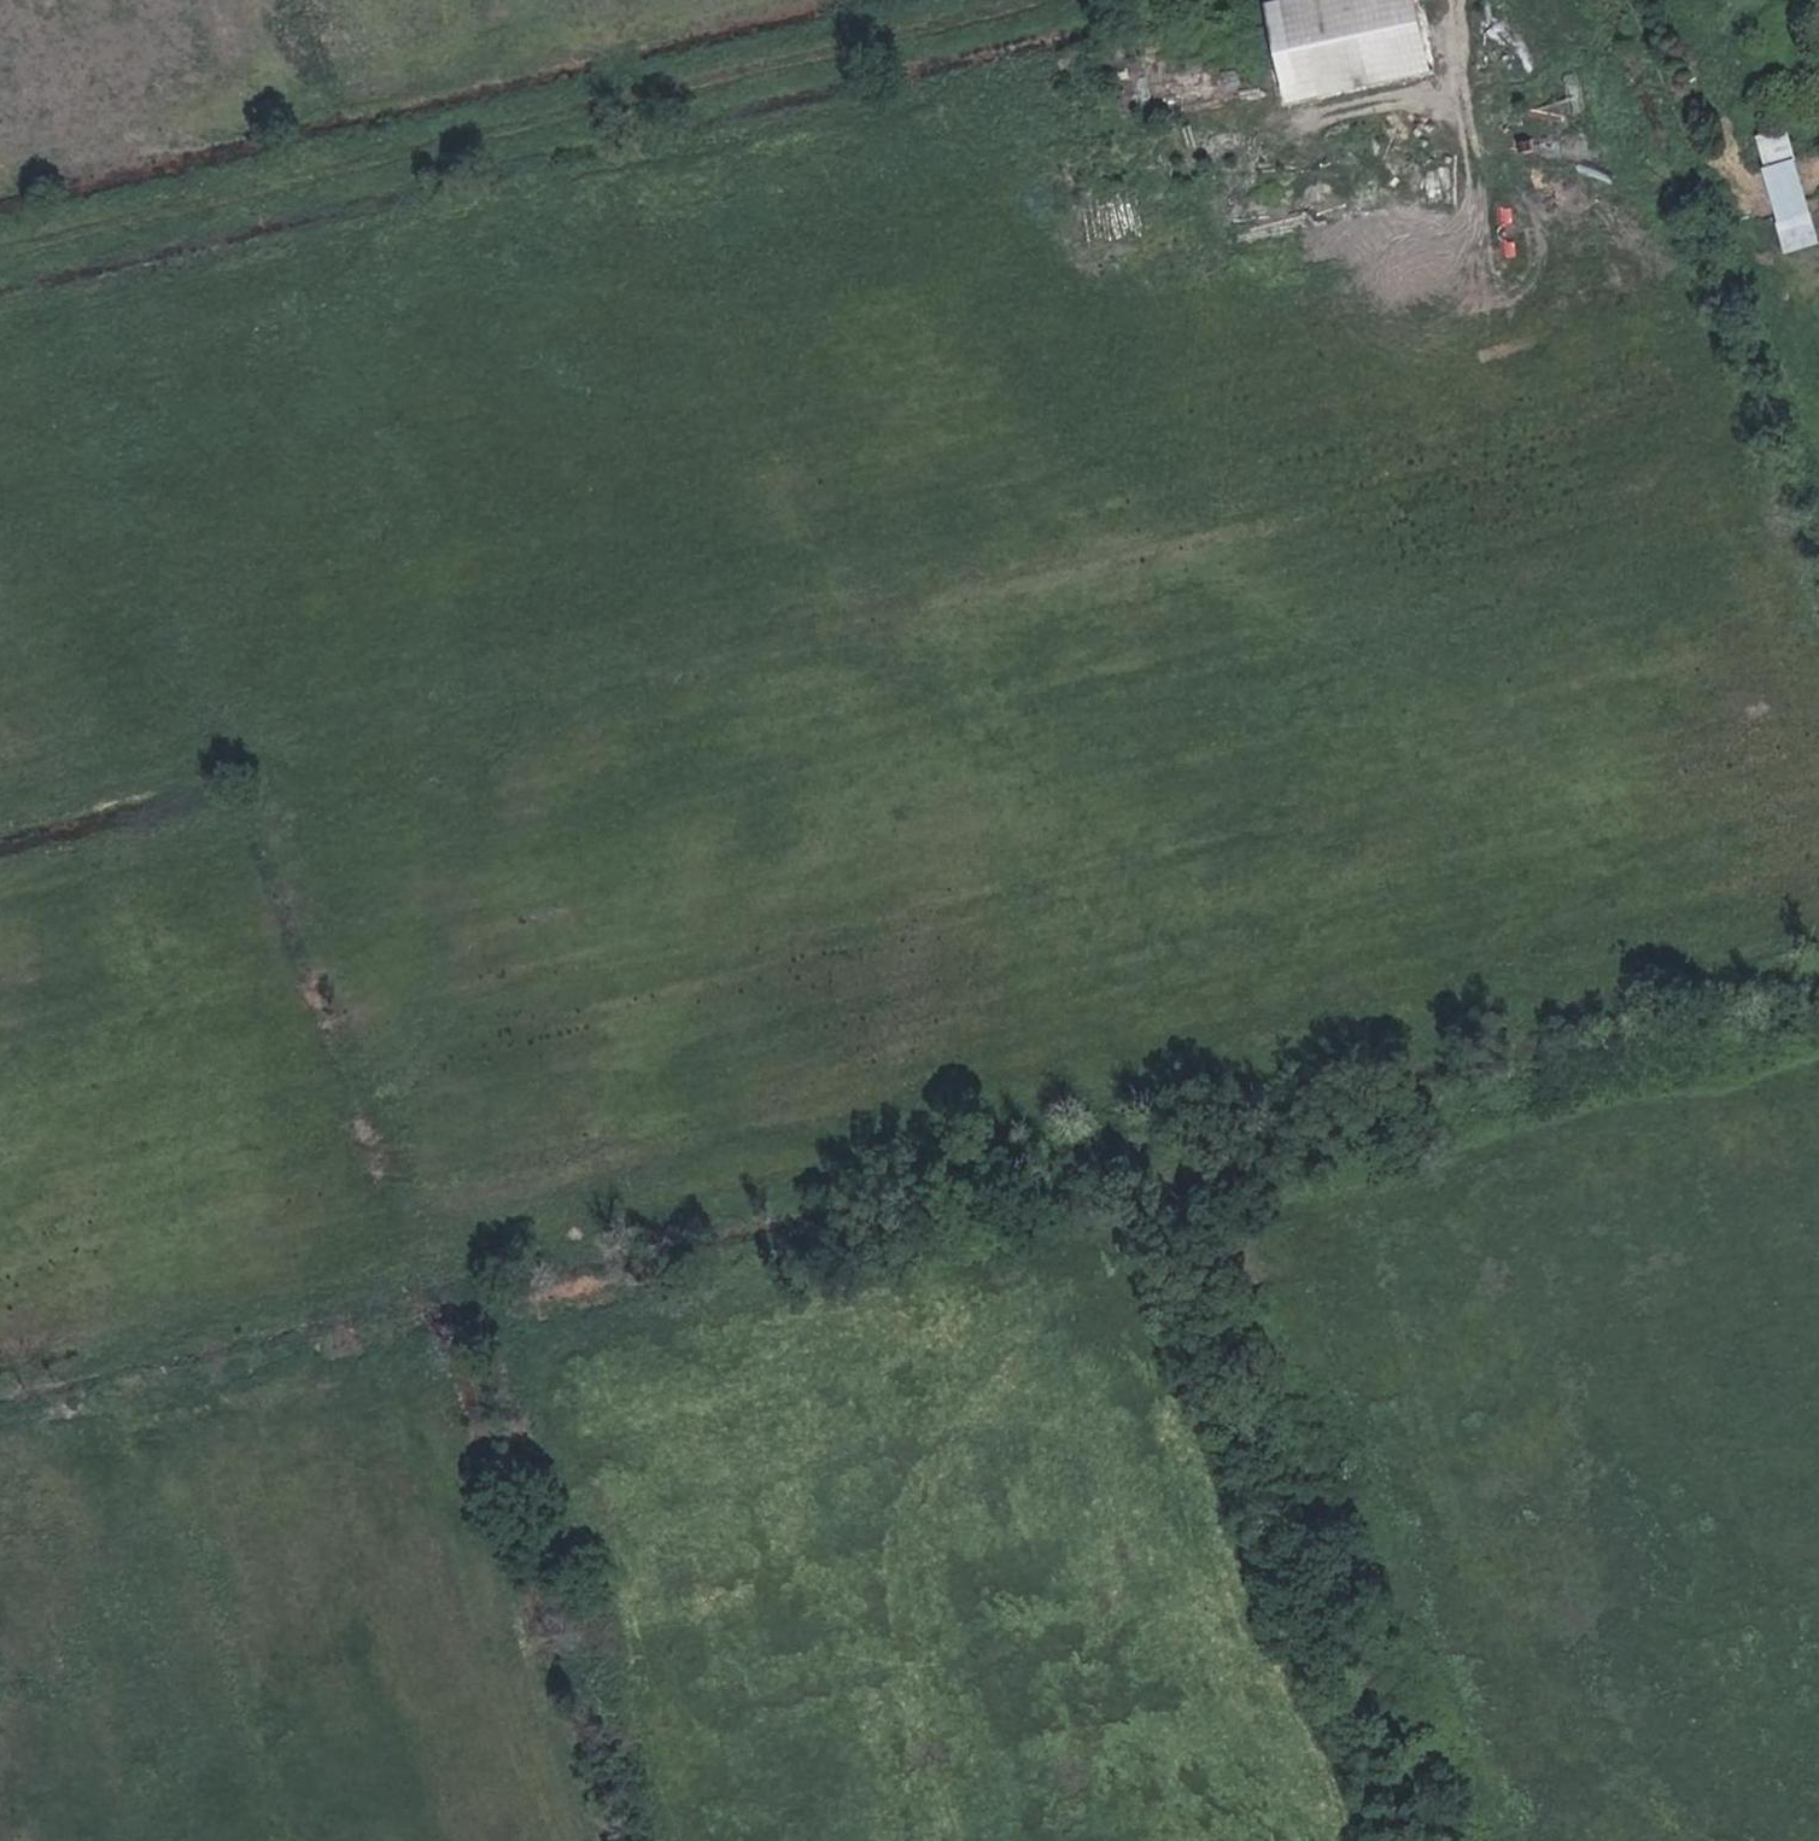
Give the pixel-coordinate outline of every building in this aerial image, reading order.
[(1281,101),(1428,72),(1413,0),(1260,0),(1281,101)] [(1787,249),(1818,241),(1818,237),(1788,122),(1755,130),(1787,249)]
